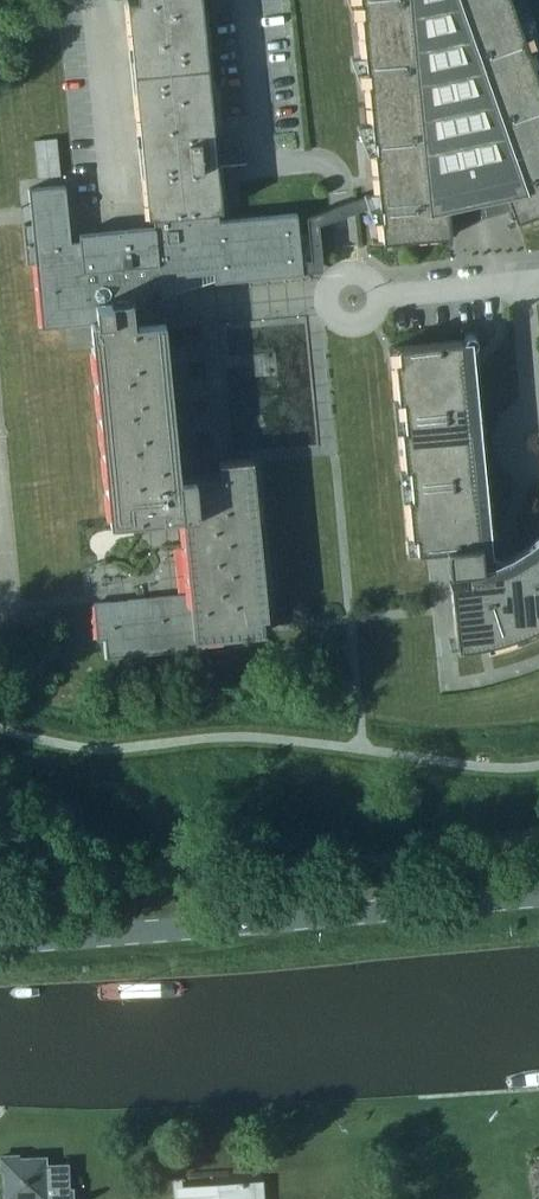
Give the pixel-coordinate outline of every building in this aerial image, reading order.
[(23,225),(26,264),(35,263),(42,327),(90,322),(92,348),(109,522),(181,514),(189,593),(93,602),(95,624),(97,639),(105,638),(106,657),(197,649),(196,638),(265,632),(264,624),(264,616),(268,616),(252,458),(218,461),(220,473),(179,477),(164,319),(163,319),(159,276),(212,270),(213,281),(302,272),(323,270),(318,224),(342,215),(366,207),(379,206),(378,194),(364,196),(341,204),(306,216),(310,260),(301,261),(296,212),(218,220),(217,209),(222,208),(217,164),(245,162),(245,161),(244,156),(242,151),(238,147),(235,143),(230,140),(225,138),(215,136),(201,0),(127,0),(147,203),(148,215),(153,215),(154,226),(70,234),(65,185),(28,188),(31,224),(23,225)] [(375,156),(378,193),(378,194),(379,206),(383,242),(451,235),(449,218),(470,215),(490,210),(510,204),(516,221),(538,213),(538,80),(511,0),(360,0),(375,156)] [(37,177),(60,175),(56,138),(33,140),(37,177)] [(535,548),(514,561),(506,548),(496,542),(489,542),(480,543),(461,339),(397,345),(399,361),(394,361),(411,536),(415,536),(417,551),(446,549),(455,646),(473,643),(485,641),(488,654),(514,647),(538,637),(538,636),(538,545),(535,548)] [(2,1198),(67,1198),(67,1166),(44,1167),(44,1158),(18,1159),(18,1154),(0,1154),(0,1170),(1,1170),(2,1198)] [(251,1182),(236,1183),(231,1188),(212,1190),(213,1195),(183,1196),(183,1198),(252,1198),(251,1182)]
